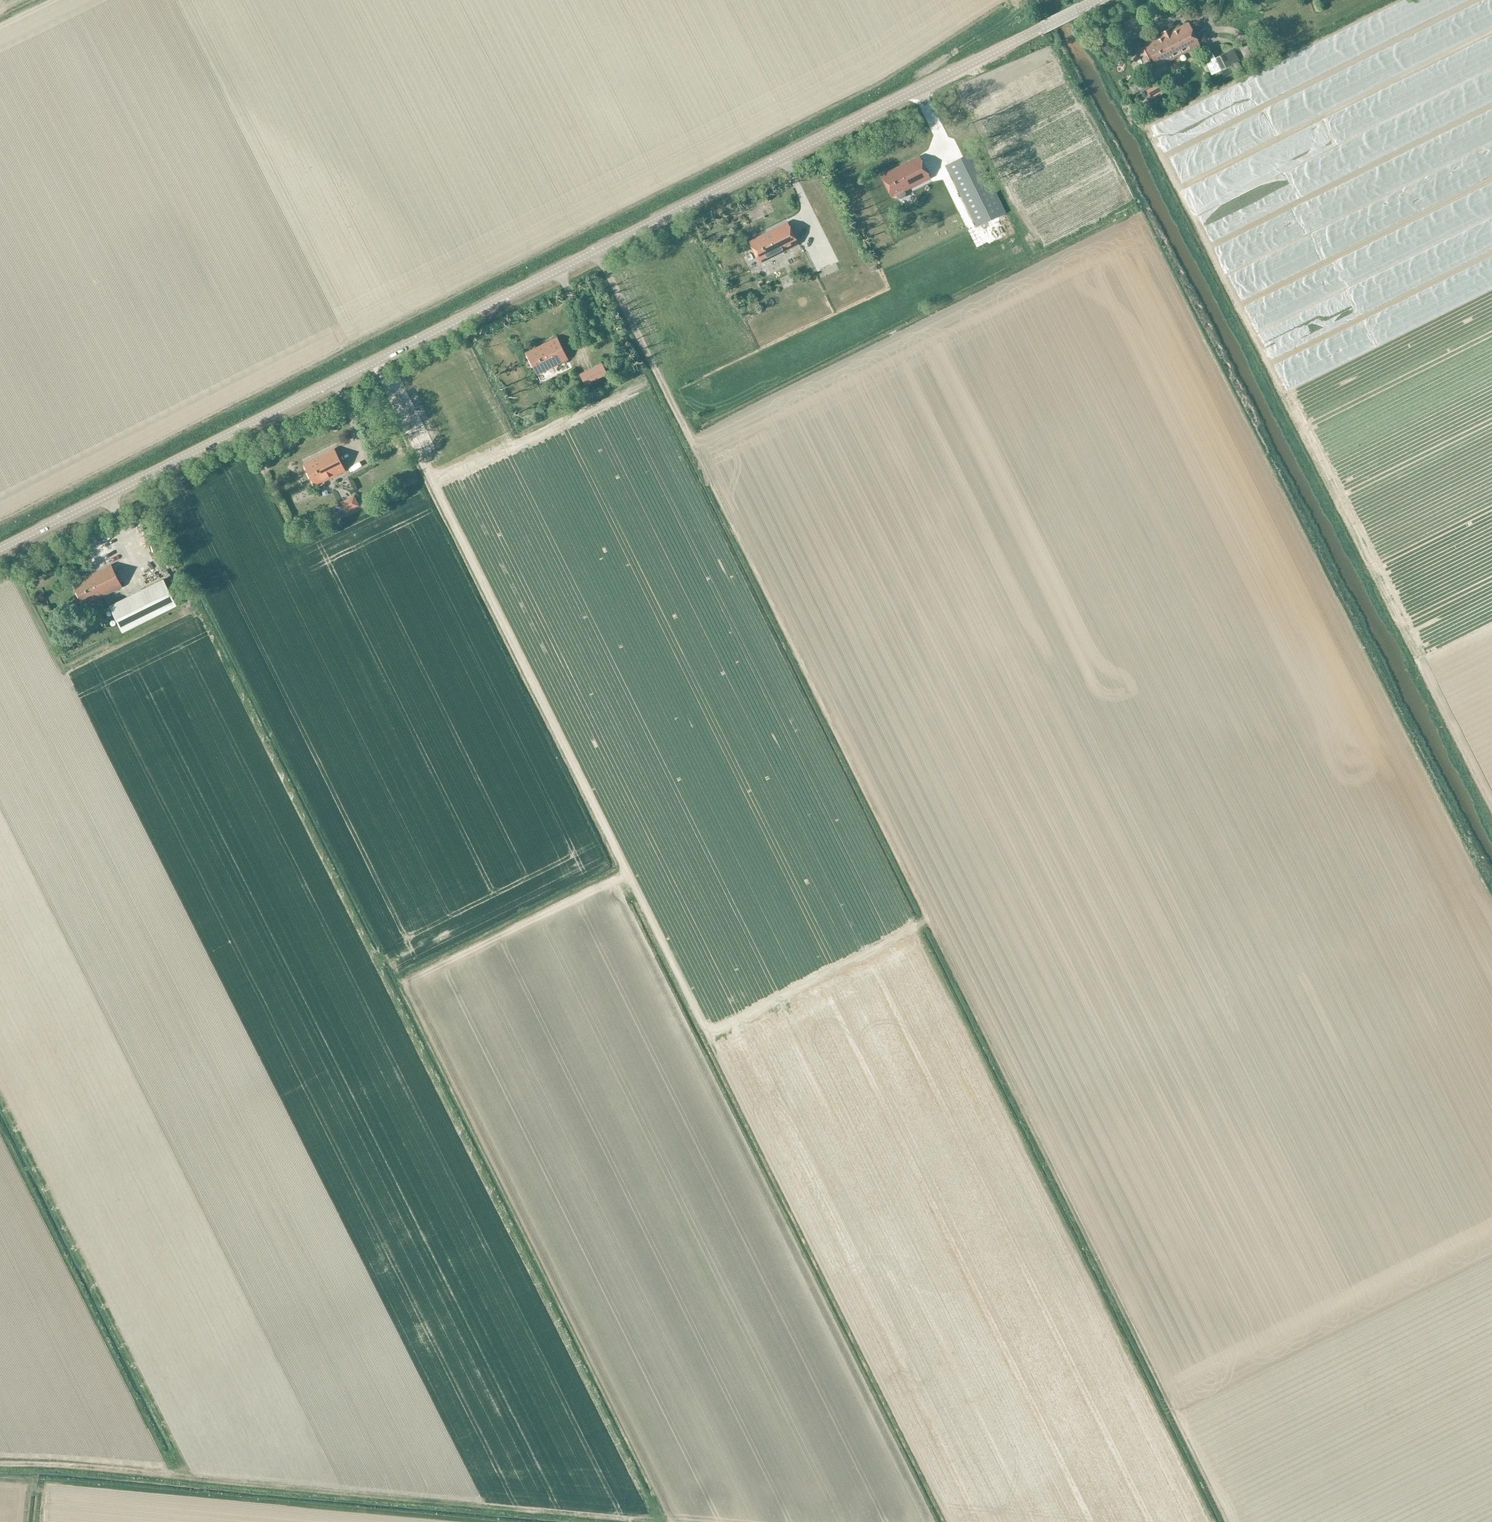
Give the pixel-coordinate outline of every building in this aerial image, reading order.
[(1165,52),(1170,61),(1199,46),(1188,23),(1156,39),(1159,47),(1157,48),(1160,55),(1165,52)] [(1159,47),(1156,39),(1146,44),(1146,46),(1142,48),(1151,68),(1156,66),(1157,68),(1170,61),(1165,52),(1160,55),(1157,48),(1159,47)] [(1242,69),(1239,62),(1233,50),(1214,59),(1211,53),(1202,58),(1211,76),(1223,70),(1226,77),(1242,69)] [(1149,89),(1148,86),(1144,79),(1133,85),(1137,92),(1139,91),(1141,94),(1146,91),(1150,98),(1164,90),(1160,83),(1149,89)] [(895,134),(883,140),(887,148),(899,141),(895,134)] [(954,161),(946,165),(977,228),(1006,213),(975,151),(967,155),(954,161)] [(881,176),(892,198),(930,179),(919,157),(881,176)] [(749,242),(760,264),(798,245),(787,223),(749,242)] [(958,245),(945,247),(945,254),(959,253),(958,245)] [(526,352),(538,375),(568,360),(557,338),(526,352)] [(601,363),(594,366),(599,378),(607,374),(601,363)] [(303,464),(315,487),(345,471),(334,449),(303,464)] [(339,510),(354,504),(349,493),(334,499),(339,510)] [(106,543),(99,546),(102,552),(109,549),(106,543)] [(74,584),(84,606),(122,587),(110,565),(74,584)] [(139,581),(151,576),(147,569),(136,574),(139,581)] [(160,579),(109,605),(123,631),(173,604),(160,579)]
